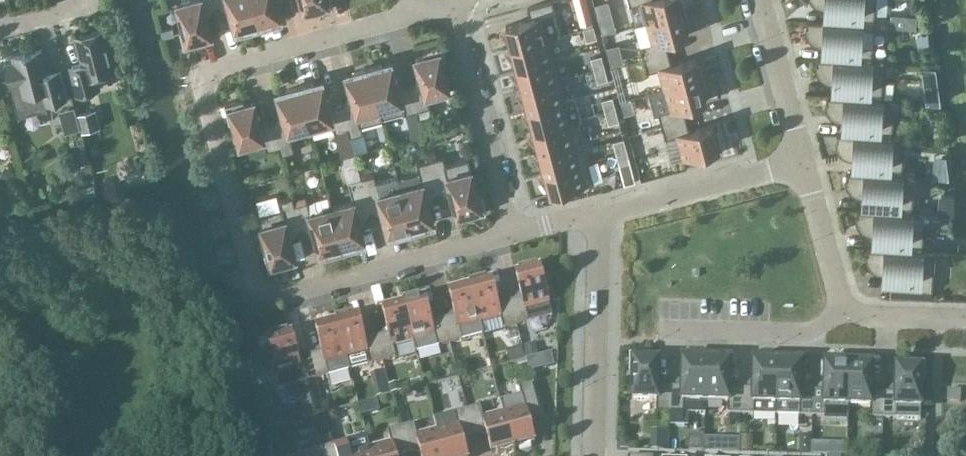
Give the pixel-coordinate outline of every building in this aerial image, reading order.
[(215,0),(191,0),(177,3),(184,28),(180,29),(185,47),(204,42),(203,38),(212,35),(205,9),(217,6),(215,0)] [(252,0),(215,0),(217,6),(229,3),(235,29),(245,26),(246,29),(259,25),(252,0)] [(259,25),(272,22),(272,19),(281,17),(276,0),(252,0),(259,25)] [(304,10),(314,8),(315,13),(334,7),(332,0),(302,0),(304,10)] [(577,10),(589,7),(587,0),(575,0),(577,10)] [(686,12),(683,0),(629,0),(630,5),(642,2),(647,23),(686,12)] [(814,2),(816,3),(819,4),(821,5),(825,5),(825,10),(833,11),(832,23),(875,25),(876,0),(812,0),(814,2)] [(510,47),(548,37),(561,34),(552,1),(528,7),(531,19),(506,26),(500,30),(510,47)] [(645,59),(669,53),(666,41),(689,35),(687,28),(690,27),(686,12),(647,23),(653,43),(641,46),(645,59)] [(598,19),(602,33),(617,29),(613,15),(598,19)] [(875,25),(832,23),(807,21),(806,27),(806,30),(807,32),(808,34),(809,36),(810,38),(812,39),(814,41),(817,41),(819,42),(823,42),(823,47),(831,48),(830,60),(872,62),(875,25)] [(635,36),(631,24),(614,30),(618,41),(635,36)] [(594,25),(583,28),(587,41),(597,38),(594,25)] [(83,63),(70,67),(78,94),(101,88),(98,75),(115,70),(109,47),(114,46),(111,32),(105,34),(104,29),(76,36),(83,63)] [(516,68),(553,58),(548,37),(510,47),(505,51),(516,68)] [(624,62),(619,44),(606,47),(611,65),(624,62)] [(411,86),(417,110),(419,118),(432,115),(427,95),(450,89),(444,65),(448,64),(443,45),(424,51),(425,55),(416,58),(422,83),(411,86)] [(13,60),(5,63),(19,117),(20,117),(20,116),(46,109),(46,110),(48,110),(46,104),(68,98),(61,71),(48,74),(42,49),(27,53),(26,50),(11,54),(13,60)] [(563,51),(564,63),(588,61),(587,49),(563,51)] [(665,89),(704,79),(700,64),(697,65),(695,58),(672,64),(669,53),(645,59),(648,72),(660,69),(665,89)] [(594,70),(605,67),(602,55),(591,57),(594,70)] [(521,89),(559,79),(553,58),(516,68),(510,71),(521,89)] [(872,62),(830,60),(817,59),(816,66),(816,68),(817,70),(818,72),(818,73),(819,75),(821,76),(822,77),(824,79),(827,79),(828,79),(833,80),(833,85),(841,86),(840,98),(883,100),(885,63),(872,62)] [(417,110),(411,86),(399,89),(392,64),(383,66),(382,64),(369,67),(380,108),(383,118),(404,112),(405,114),(417,110)] [(380,108),(369,67),(356,71),(356,74),(347,76),(353,101),(342,104),(348,129),(351,136),(363,133),(361,125),(383,119),(383,118),(380,108)] [(605,67),(594,70),(598,82),(608,79),(605,67)] [(527,109),(564,99),(559,79),(521,89),(516,92),(527,109)] [(662,125),(687,119),(684,107),(707,101),(705,94),(708,93),(704,79),(665,89),(670,110),(659,113),(662,125)] [(348,129),(342,104),(330,108),(323,82),(314,85),(313,82),(300,86),(311,126),(332,120),(338,140),(351,136),(348,129)] [(289,132),(311,126),(300,86),(287,89),(287,92),(278,94),(285,120),(273,123),(279,147),(282,155),(294,151),(289,132)] [(532,130),(578,119),(581,118),(575,96),(564,99),(527,109),(521,113),(532,130)] [(606,112),(616,109),(613,96),(602,99),(606,112)] [(883,100),(840,98),(827,97),(826,103),(826,106),(827,107),(827,109),(828,111),(829,112),(831,114),(833,116),(835,117),(836,117),(839,117),(843,118),(843,123),(851,124),(850,135),(893,138),(894,117),(882,116),(883,100)] [(279,147),(273,123),(261,126),(255,101),(245,103),(244,98),(225,103),(230,122),(234,121),(240,145),(263,139),(266,150),(279,147)] [(101,127),(96,108),(77,114),(81,132),(101,127)] [(616,109),(606,112),(609,124),(620,121),(616,109)] [(538,151),(583,139),(578,119),(532,130),(527,134),(538,151)] [(687,119),(662,125),(666,139),(677,135),(683,159),(707,153),(708,156),(724,152),(718,131),(715,131),(713,124),(690,131),(687,119)] [(893,138),(850,135),(837,135),(836,141),(837,143),(837,146),(838,148),(839,150),(841,152),(843,153),(845,154),(847,155),(849,155),(853,156),(853,161),(861,162),(860,173),(902,176),(904,155),(892,154),(893,138)] [(617,153),(627,150),(624,138),(613,141),(617,153)] [(544,172),(589,160),(583,139),(538,151),(532,155),(544,172)] [(627,150),(617,153),(620,166),(631,163),(627,150)] [(433,168),(439,192),(451,189),(457,214),(467,212),(468,217),(487,212),(482,193),(478,194),(469,158),(445,165),(443,157),(431,160),(433,168)] [(427,195),(439,192),(433,168),(431,160),(418,164),(420,173),(399,179),(401,189),(412,229),(425,226),(425,223),(434,221),(427,195)] [(589,160),(544,172),(538,176),(550,194),(551,194),(595,182),(589,160)] [(902,176),(860,173),(847,173),(847,179),(847,181),(847,183),(848,185),(849,187),(850,189),(851,190),(853,191),(855,192),(857,193),(859,193),(863,194),(863,199),(871,200),(871,211),(912,214),(915,177),(903,177),(903,176),(902,176)] [(412,229),(401,189),(380,194),(375,175),(362,178),(364,186),(370,211),(382,208),(389,233),(398,230),(399,233),(412,229)] [(370,211),(364,186),(362,178),(349,182),(354,201),(332,207),(343,248),(356,244),(356,241),(365,239),(358,214),(370,211)] [(952,192),(938,193),(938,211),(952,211),(952,192)] [(301,229),(295,205),(293,197),(280,200),(282,208),(259,214),(268,250),(264,251),(269,269),(288,265),(287,260),(296,257),(290,232),(301,229)] [(343,248),(332,207),(311,213),(308,201),(295,205),(301,229),(313,226),(320,251),(329,249),(330,251),(343,248)] [(912,214),(871,211),(857,210),(857,217),(857,219),(857,221),(858,223),(859,226),(861,227),(863,229),(866,230),(868,231),(873,231),(873,237),(881,238),(881,249),(923,252),(924,231),(912,230),(913,214),(912,214)] [(923,252),(881,249),(867,248),(867,255),(867,257),(867,259),(868,261),(868,262),(869,264),(871,266),(873,267),(875,268),(877,269),(878,269),(883,269),(883,275),(891,275),(891,288),(933,291),(935,253),(923,252)] [(510,303),(517,327),(553,317),(546,292),(550,291),(547,278),(543,279),(540,269),(537,270),(536,267),(518,272),(519,275),(516,276),(522,299),(510,303)] [(517,327),(510,303),(498,306),(492,282),(487,284),(486,281),(469,285),(469,288),(471,288),(480,324),(481,324),(501,319),(504,330),(517,327)] [(471,288),(469,288),(465,290),(464,287),(453,290),(454,293),(449,294),(455,317),(443,320),(450,345),(484,336),(481,324),(480,324),(471,288)] [(450,345),(443,320),(432,323),(425,300),(421,301),(420,298),(402,303),(403,306),(404,306),(413,342),(416,354),(450,345)] [(413,342),(404,306),(403,306),(382,312),(389,335),(377,338),(383,362),(396,359),(393,347),(413,342)] [(383,362),(377,338),(365,341),(359,318),(354,319),(353,316),(335,321),(336,324),(337,324),(347,360),(348,359),(351,371),(370,366),(383,362)] [(348,359),(347,360),(337,324),(336,324),(316,329),(322,353),(310,356),(316,380),(351,371),(348,359)] [(316,380),(310,356),(298,359),(292,336),(289,336),(288,333),(270,338),(270,341),(267,342),(270,352),(266,353),(270,366),(274,365),(280,389),(303,383),(303,384),(316,380)] [(508,351),(511,361),(532,355),(529,345),(508,351)] [(670,413),(670,392),(658,392),(659,365),(649,365),(649,360),(630,360),(629,375),(633,375),(633,400),(657,401),(656,413),(670,413)] [(706,402),(707,364),(693,364),(693,366),(683,366),(682,392),(670,392),(670,413),(669,426),(688,426),(688,413),(705,414),(706,402)] [(741,415),(742,394),(729,394),(730,367),(721,367),(721,365),(707,364),(706,402),(728,403),(728,415),(741,415)] [(777,404),(778,366),(764,366),(764,368),(754,368),(754,394),(742,394),(741,415),(776,416),(776,404),(777,404)] [(812,417),(813,396),(801,396),(801,369),(792,369),(792,367),(778,366),(777,404),(776,404),(776,416),(812,417)] [(848,406),(849,368),(835,368),(835,370),(826,370),(825,396),(813,396),(812,417),(824,417),(824,422),(848,423),(848,406)] [(883,419),(884,398),(872,398),(873,371),(863,371),(863,368),(849,368),(848,406),(870,407),(870,419),(883,419)] [(884,398),(883,419),(921,420),(922,387),(926,387),(926,368),(907,368),(907,372),(897,372),(896,398),(884,398)] [(514,449),(515,449),(535,443),(529,420),(541,417),(532,385),(519,388),(521,396),(500,402),(503,413),(504,413),(514,449)] [(304,394),(311,416),(325,413),(319,390),(304,394)] [(948,391),(947,400),(947,402),(961,402),(961,391),(948,391)] [(503,413),(484,418),(481,407),(468,410),(474,435),(486,432),(492,455),(497,454),(498,455),(500,455),(515,452),(515,449),(514,449),(504,413),(503,413)] [(474,435),(468,410),(455,414),(458,425),(437,431),(444,455),(467,455),(462,438),(474,435)] [(437,431),(417,436),(414,424),(401,428),(407,452),(419,449),(421,455),(444,455),(437,431)] [(407,452),(401,428),(388,431),(391,443),(371,448),(373,455),(396,455),(395,455),(407,452)] [(688,451),(703,452),(704,433),(689,432),(688,451)] [(371,448),(350,454),(347,442),(334,445),(337,455),(373,455),(371,448)] [(334,445),(298,455),(337,455),(334,445)]
